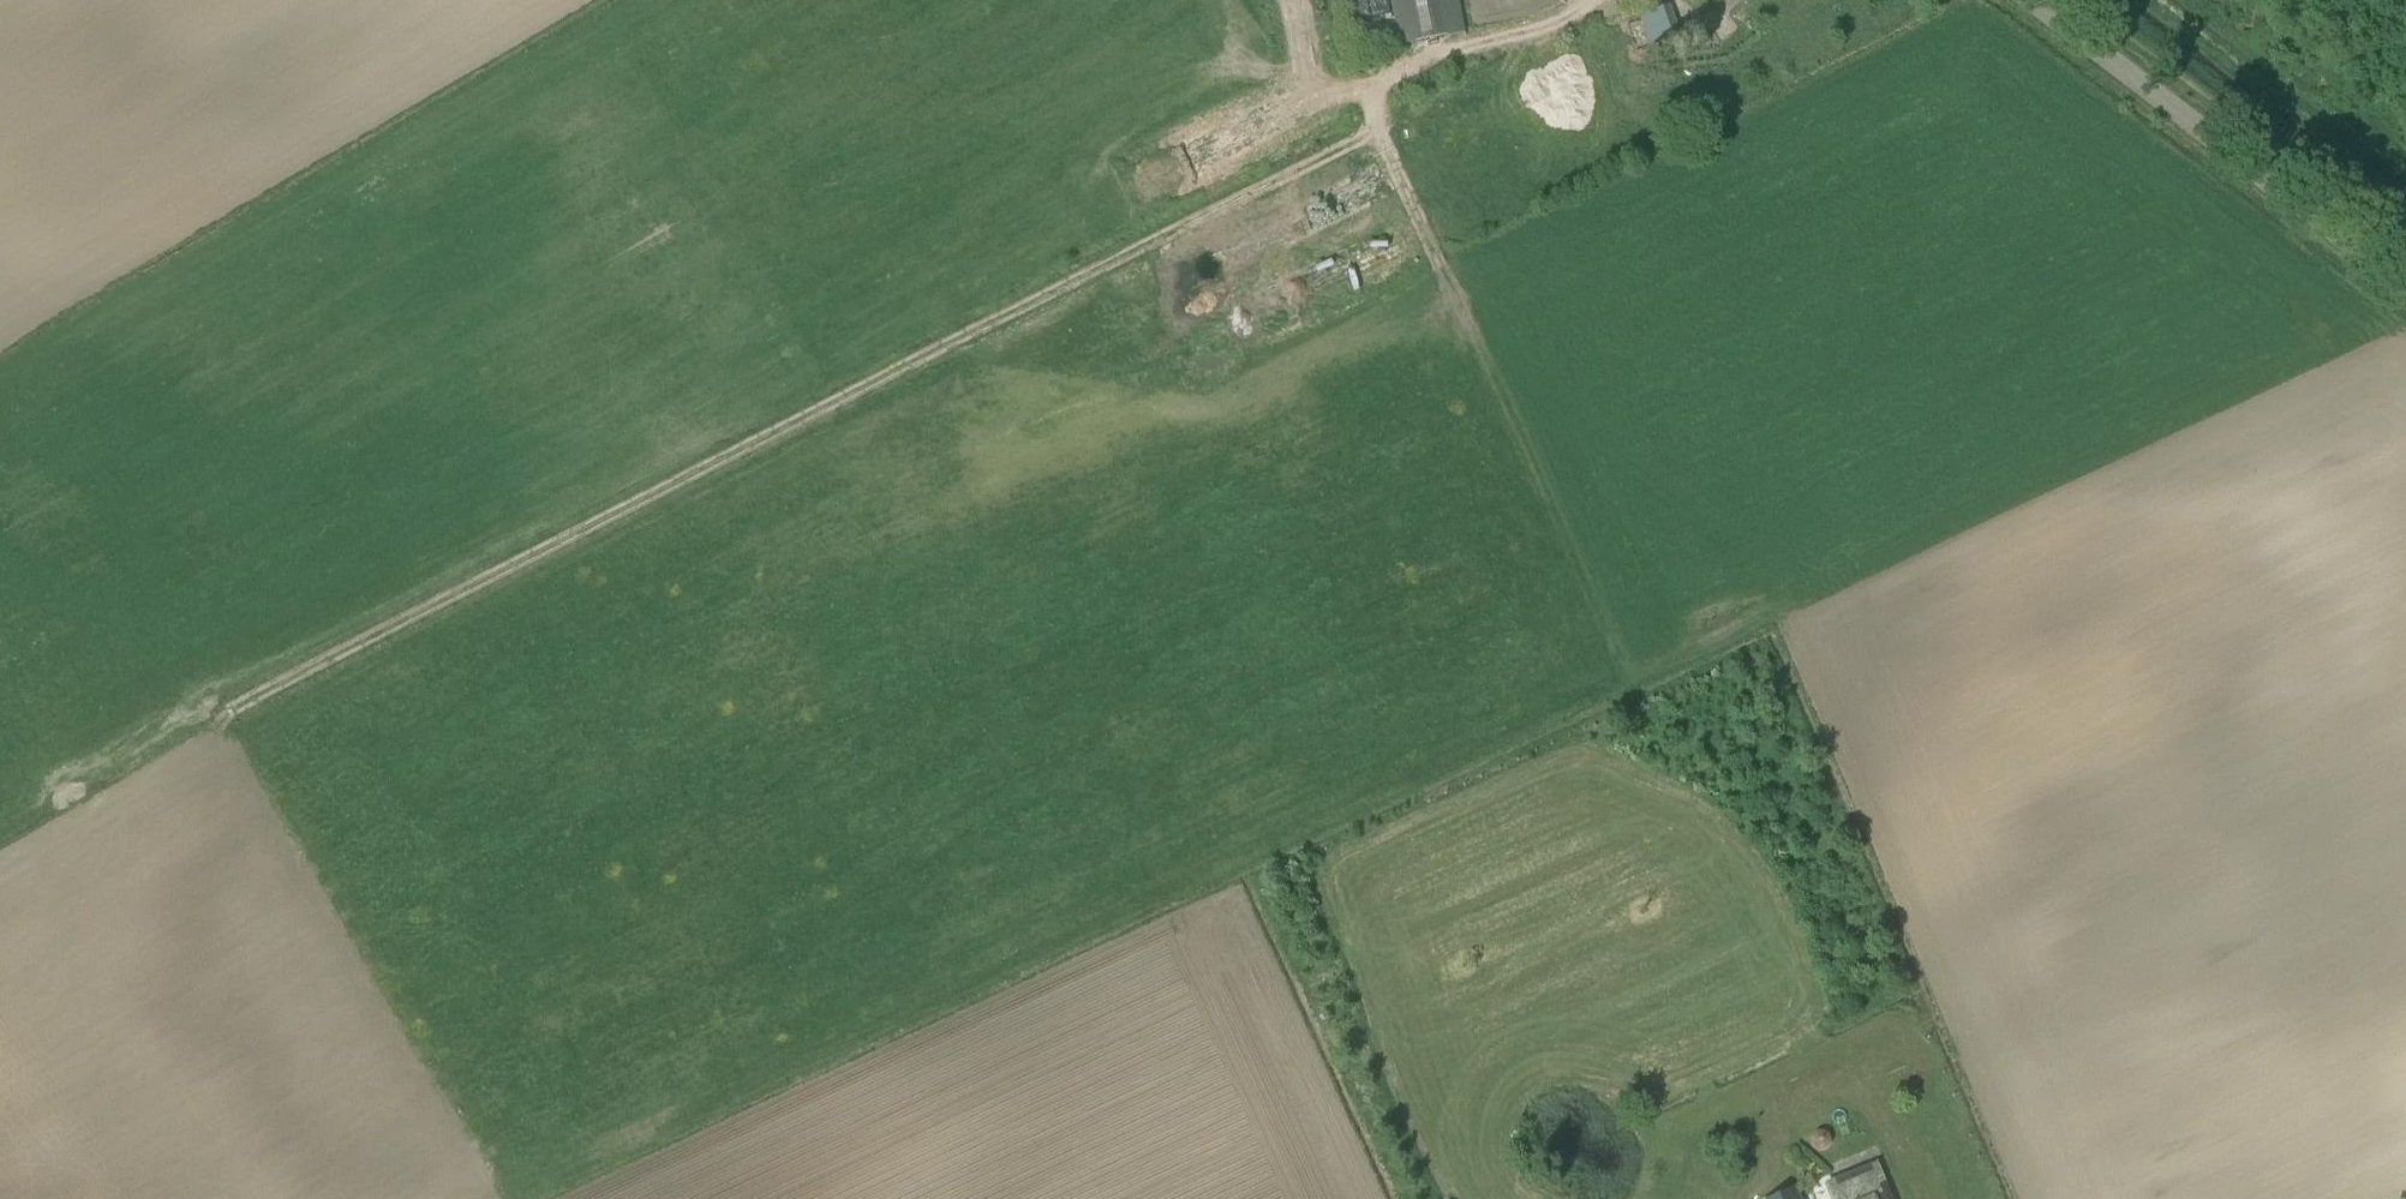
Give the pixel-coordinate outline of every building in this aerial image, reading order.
[(1399,46),(1465,33),(1458,0),(1390,0),(1399,46)] [(1639,17),(1651,49),(1681,38),(1670,6),(1639,17)] [(1831,1198),(1892,1198),(1877,1162),(1825,1183),(1831,1198)]
